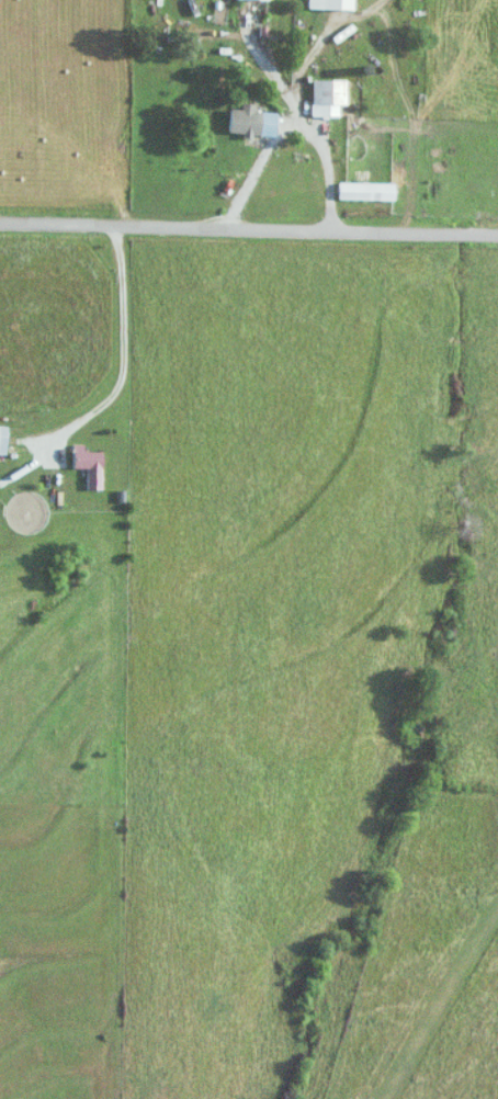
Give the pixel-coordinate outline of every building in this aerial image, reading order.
[(352,80),(317,80),(317,105),(352,105),(352,80)] [(233,134),(282,136),(283,113),(258,112),(259,104),(245,104),(244,109),(234,108),(233,134)] [(342,183),(342,200),(401,200),(401,183),(342,183)] [(0,427),(0,456),(11,456),(11,427),(0,427)] [(91,490),(107,491),(108,449),(76,448),(76,471),(91,471),(91,490)]
